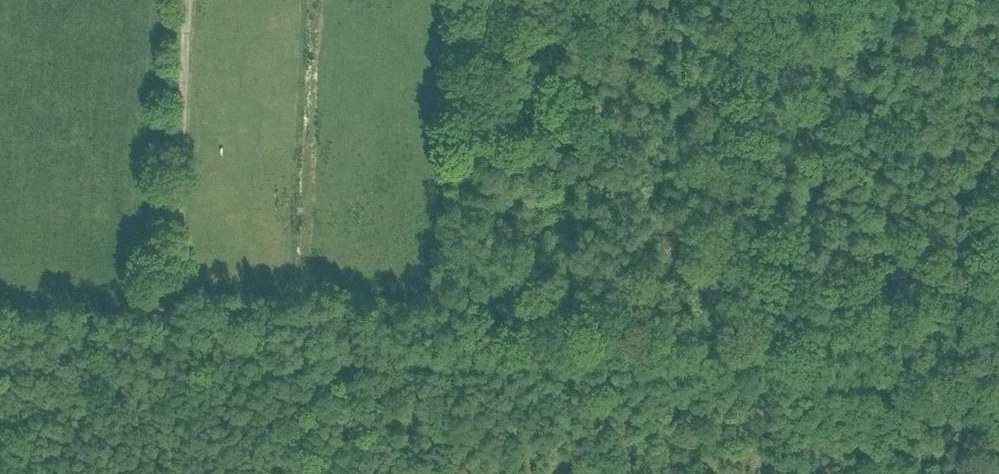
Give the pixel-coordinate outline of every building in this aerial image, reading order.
[(854,465),(860,473),(865,473),(875,468),(868,457),(854,465)]
